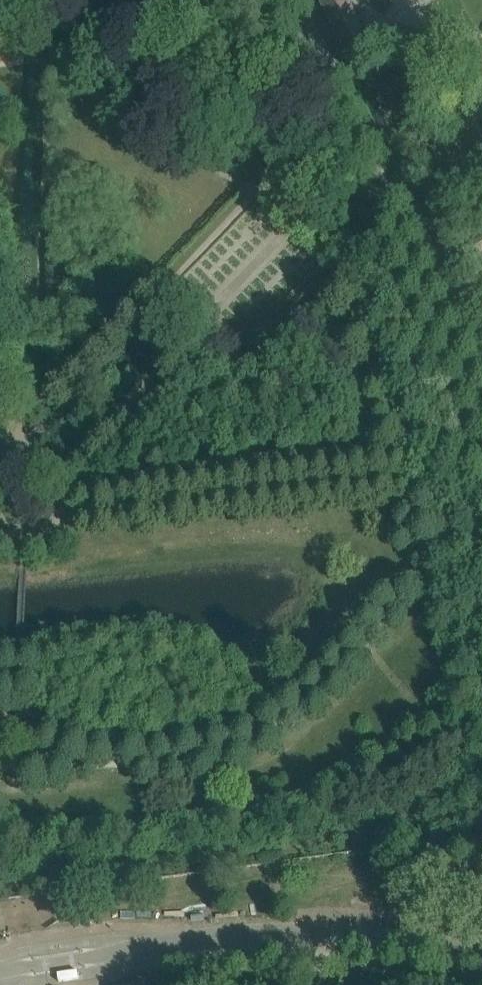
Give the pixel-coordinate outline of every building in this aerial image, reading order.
[(353,12),(348,0),(327,0),(321,2),(337,37),(338,40),(351,70),(374,59),(359,26),(353,12)]
